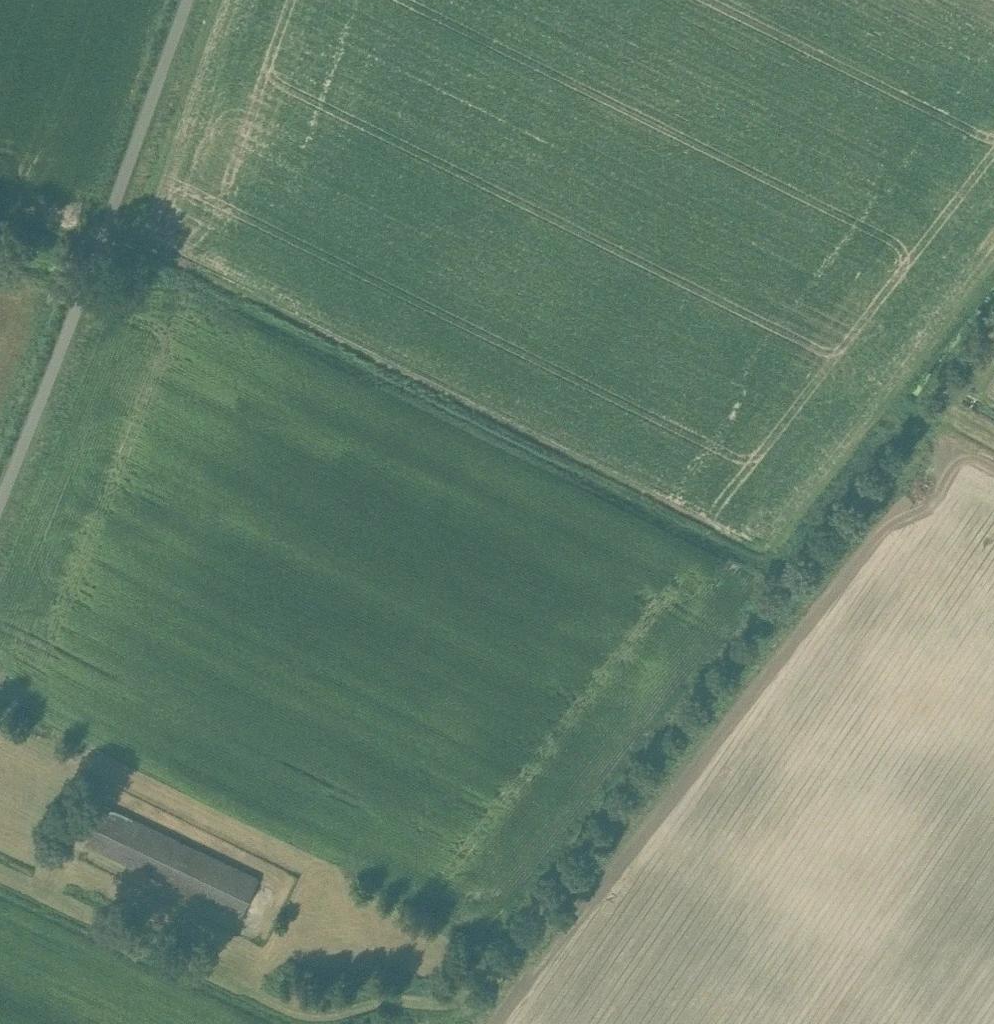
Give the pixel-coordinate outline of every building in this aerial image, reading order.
[(241,916),(260,877),(104,804),(85,843),(241,916)]
